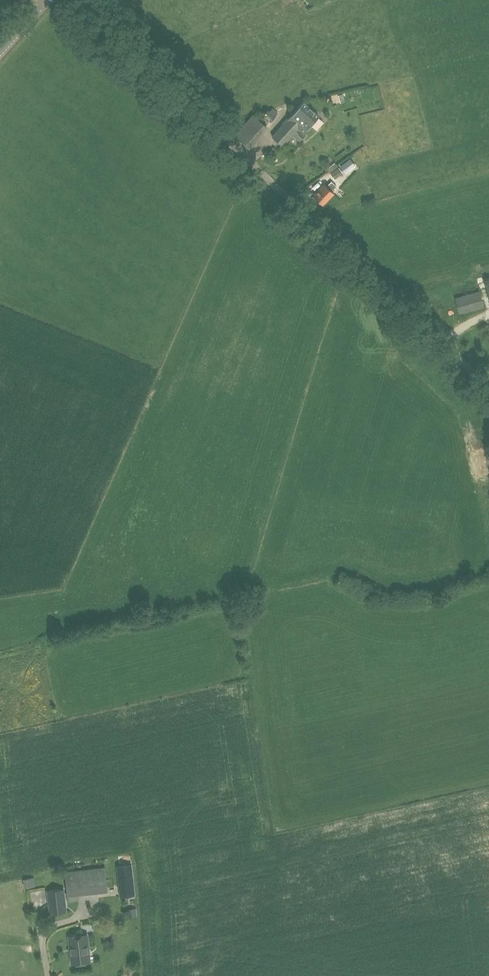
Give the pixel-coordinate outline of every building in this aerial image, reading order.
[(273,136),(282,145),(292,134),(298,140),(301,137),(302,138),(306,134),(305,132),(319,117),(304,102),(273,136)] [(276,117),(275,116),(278,113),(273,108),(270,111),(268,110),(263,115),(270,123),(276,117)] [(271,155),(279,146),(276,143),(268,152),(271,155)] [(340,166),(346,173),(356,165),(350,158),(340,166)] [(326,168),(329,172),(338,166),(334,162),(326,168)] [(330,173),(334,179),(343,172),(339,167),(330,173)] [(327,186),(325,184),(314,195),(323,204),(334,193),(331,190),(336,186),(331,181),(327,186)] [(484,306),(480,291),(455,297),(459,313),(484,306)] [(132,870),(117,872),(120,895),(135,894),(132,870)] [(64,888),(46,890),(49,913),(67,911),(64,888)] [(67,936),(70,964),(91,962),(88,933),(67,936)]
